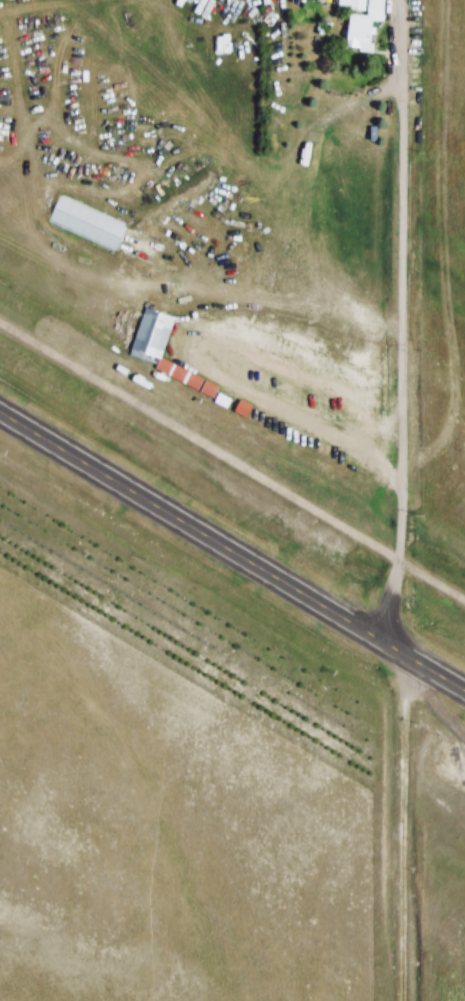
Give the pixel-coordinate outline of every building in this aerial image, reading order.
[(346,51),(372,53),(374,22),(383,22),(384,0),(367,0),(366,16),(347,15),(346,51)] [(48,221),(116,251),(127,225),(60,195),(48,221)] [(173,319),(143,310),(129,356),(159,365),(173,319)] [(211,399),(216,389),(205,383),(199,393),(211,399)]
